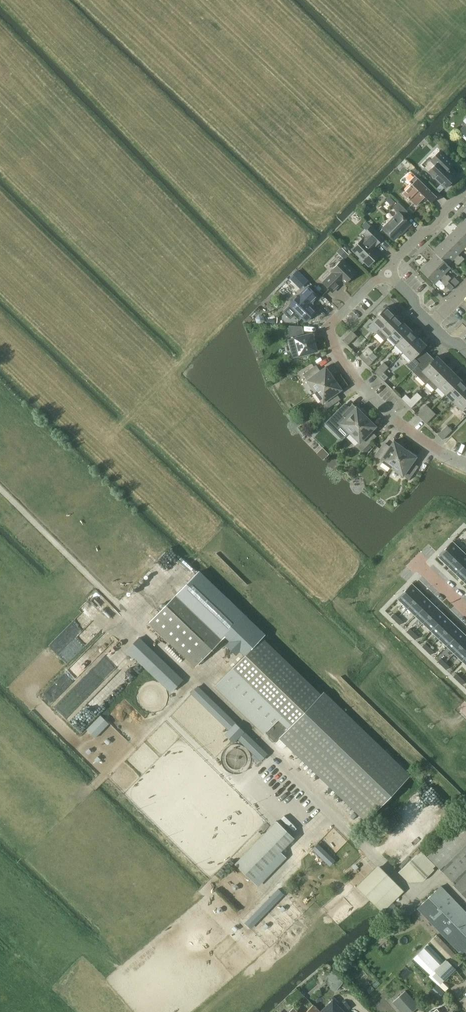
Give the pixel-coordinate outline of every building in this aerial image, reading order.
[(446,188),(457,177),(449,169),(453,164),(440,151),(432,160),(436,165),(429,171),(446,188)] [(431,203),(437,197),(416,176),(410,182),(412,184),(403,193),(409,199),(410,199),(417,206),(425,197),(431,203)] [(395,240),(410,224),(403,216),(408,211),(398,202),(393,207),(399,213),(383,228),(395,240)] [(458,227),(465,235),(465,218),(458,227)] [(369,266),(380,254),(374,248),(383,238),(372,226),(361,236),(364,239),(353,250),(369,266)] [(458,227),(449,235),(464,249),(465,247),(465,235),(458,227)] [(458,255),(464,249),(449,235),(442,243),(461,262),(465,259),(461,256),(460,256),(458,255)] [(458,266),(461,262),(442,243),(433,251),(437,254),(448,265),(454,259),(455,261),(455,263),(458,266)] [(337,252),(345,260),(349,255),(341,247),(337,252)] [(451,268),(448,265),(437,254),(429,262),(449,281),(452,278),(448,274),(447,275),(445,274),(451,268)] [(345,284),(356,273),(343,260),(332,270),(334,272),(323,283),(333,292),(343,282),(345,284)] [(455,287),(449,281),(429,262),(421,270),(435,284),(441,278),(442,280),(442,281),(451,290),(455,287)] [(296,284),(304,276),(297,269),(290,277),(289,278),(296,284)] [(312,302),(318,296),(308,286),(297,297),(297,296),(294,296),(293,298),(291,300),(291,302),(292,303),(290,305),(306,321),(316,311),(312,308),(313,307),(313,302),(312,302)] [(387,306),(372,321),(381,329),(395,315),(387,306)] [(395,315),(381,329),(388,337),(403,322),(395,315)] [(403,322),(388,337),(396,345),(411,330),(403,322)] [(292,357),(299,356),(317,351),(312,333),(305,335),(302,326),(290,325),(289,339),(288,340),(292,357)] [(411,330),(396,345),(404,352),(418,338),(411,330)] [(348,345),(357,336),(352,331),(343,340),(348,345)] [(418,338),(404,352),(410,359),(412,361),(413,359),(418,364),(429,354),(424,349),(427,346),(418,338)] [(368,347),(359,357),(364,361),(368,357),(373,352),(368,347)] [(418,364),(412,370),(425,384),(427,382),(427,383),(431,379),(445,365),(437,356),(434,359),(429,354),(418,364)] [(368,357),(364,361),(369,366),(373,362),(368,357)] [(384,372),(389,367),(384,362),(375,372),(380,377),(384,372)] [(431,379),(427,383),(434,390),(438,386),(438,387),(453,372),(445,365),(431,379)] [(315,392),(334,378),(326,367),(325,367),(325,368),(319,372),(314,366),(303,374),(308,380),(307,381),(315,392)] [(389,377),(384,372),(380,377),(384,381),(389,377)] [(453,372),(438,387),(446,395),(461,380),(453,372)] [(334,378),(315,392),(323,403),(323,402),(328,409),(339,401),(334,395),(341,390),(342,390),(334,378)] [(446,395),(454,402),(465,390),(465,385),(461,380),(446,395)] [(454,402),(462,410),(465,406),(465,390),(454,402)] [(411,399),(406,394),(402,399),(407,404),(411,399)] [(411,399),(407,404),(411,408),(421,399),(416,394),(411,399)] [(342,405),(329,419),(332,422),(337,428),(341,424),(350,433),(366,417),(353,403),(352,404),(347,410),(345,408),(342,405)] [(422,419),(431,409),(426,405),(417,414),(422,419)] [(431,409),(422,419),(427,424),(436,414),(431,409)] [(366,417),(350,433),(359,442),(356,446),(361,452),(362,451),(366,455),(373,448),(369,444),(375,438),(370,433),(372,431),(375,427),(376,427),(366,417)] [(443,440),(452,431),(447,426),(438,435),(443,440)] [(392,468),(405,449),(393,441),(393,442),(389,449),(383,445),(375,456),(381,460),(392,468)] [(405,449),(392,468),(403,476),(409,480),(417,469),(411,465),(416,458),(417,457),(405,449)] [(453,541),(438,556),(448,566),(463,550),(453,541)] [(448,566),(455,573),(465,562),(465,553),(463,550),(448,566)] [(455,573),(463,581),(465,578),(465,562),(455,573)] [(413,583),(397,598),(407,608),(422,592),(413,583)] [(422,592),(407,608),(415,616),(430,600),(422,592)] [(176,594),(150,621),(196,666),(222,638),(176,594)] [(430,600),(415,616),(423,623),(438,607),(430,600)] [(438,607),(423,623),(431,630),(446,615),(438,607)] [(446,615),(431,630),(438,638),(453,622),(446,615)] [(453,622),(438,638),(446,645),(461,630),(453,622)] [(68,625),(50,643),(59,652),(77,633),(68,625)] [(446,645),(454,653),(465,641),(465,634),(461,630),(446,645)] [(139,636),(125,651),(134,659),(135,658),(171,693),(183,679),(139,636)] [(275,742),(273,744),(277,749),(284,743),(365,821),(410,775),(408,772),(325,690),(321,694),(261,637),(232,667),(215,684),(275,742)] [(454,653),(462,661),(465,656),(465,641),(454,653)] [(197,688),(191,693),(258,758),(264,753),(197,688)] [(102,713),(87,726),(96,735),(110,722),(102,713)] [(277,821),(235,864),(253,881),(295,838),(277,821)] [(435,864),(455,884),(454,885),(465,898),(465,825),(462,821),(427,856),(435,864)] [(420,850),(398,872),(409,883),(420,882),(434,868),(432,867),(435,864),(427,856),(420,850)] [(382,912),(392,902),(404,891),(378,865),(356,886),(382,912)] [(251,926),(286,893),(277,884),(242,917),(251,926)] [(441,886),(418,908),(465,958),(465,912),(441,886)] [(417,954),(412,960),(411,960),(439,985),(444,980),(456,969),(463,962),(437,934),(417,954)] [(343,982),(338,977),(334,982),(330,987),(336,992),(343,982)] [(420,1005),(406,990),(392,1002),(402,1011),(412,1011),(420,1005)] [(321,1011),(343,1011),(332,1001),(321,1011)] [(313,1004),(305,1011),(321,1011),(313,1004)]
